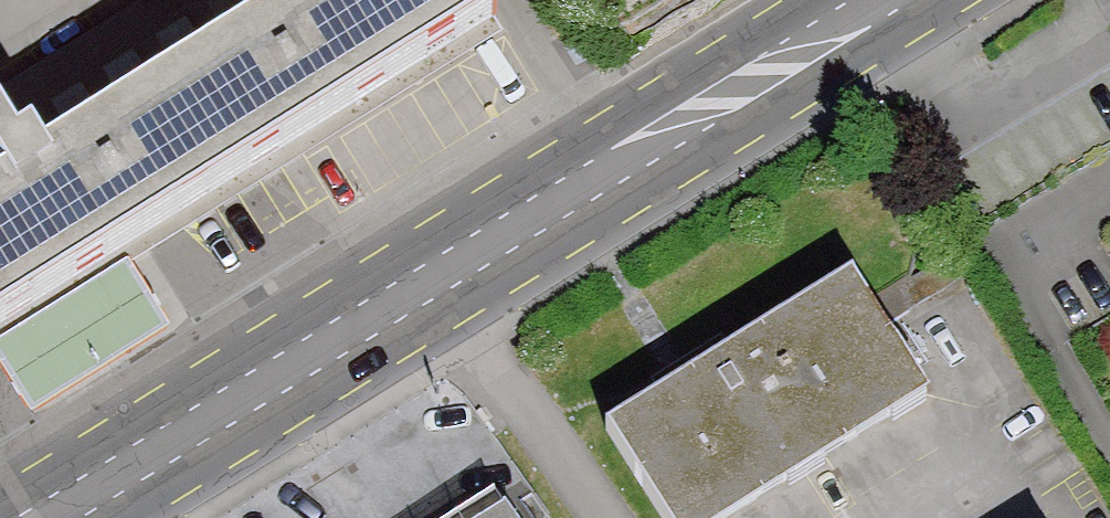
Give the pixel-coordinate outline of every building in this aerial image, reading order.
[(0,200),(0,343),(30,325),(72,395),(286,267),(239,189),(508,27),(491,0),(297,0),(305,14),(58,162),(25,106),(0,121),(0,178),(10,194),(0,200)] [(663,517),(753,517),(939,405),(863,281),(612,433),(663,517)] [(476,517),(513,517),(502,501),(476,517)]
